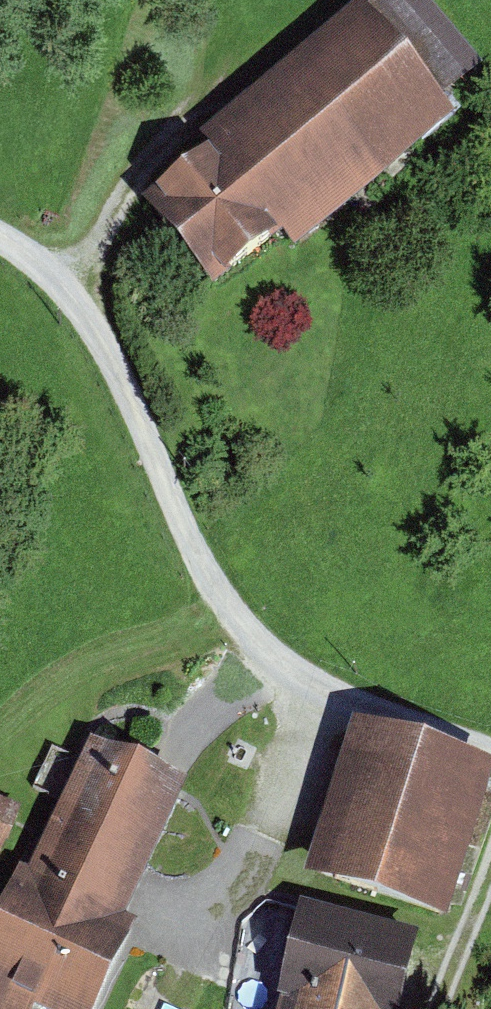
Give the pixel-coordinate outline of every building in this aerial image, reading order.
[(437,0),(392,0),(388,3),(386,0),(364,0),(203,133),(228,163),(176,206),(233,276),(297,223),(318,249),(474,121),(457,101),(490,73),(490,66),(437,0)] [(489,771),(347,725),(300,868),(442,914),(489,771)] [(107,749),(49,875),(20,862),(0,906),(0,1008),(43,1008),(45,1005),(54,1008),(118,1008),(159,919),(145,912),(200,791),(107,749)] [(0,795),(0,858),(11,863),(36,813),(0,795)] [(301,902),(269,1008),(400,1008),(421,937),(301,902)]
